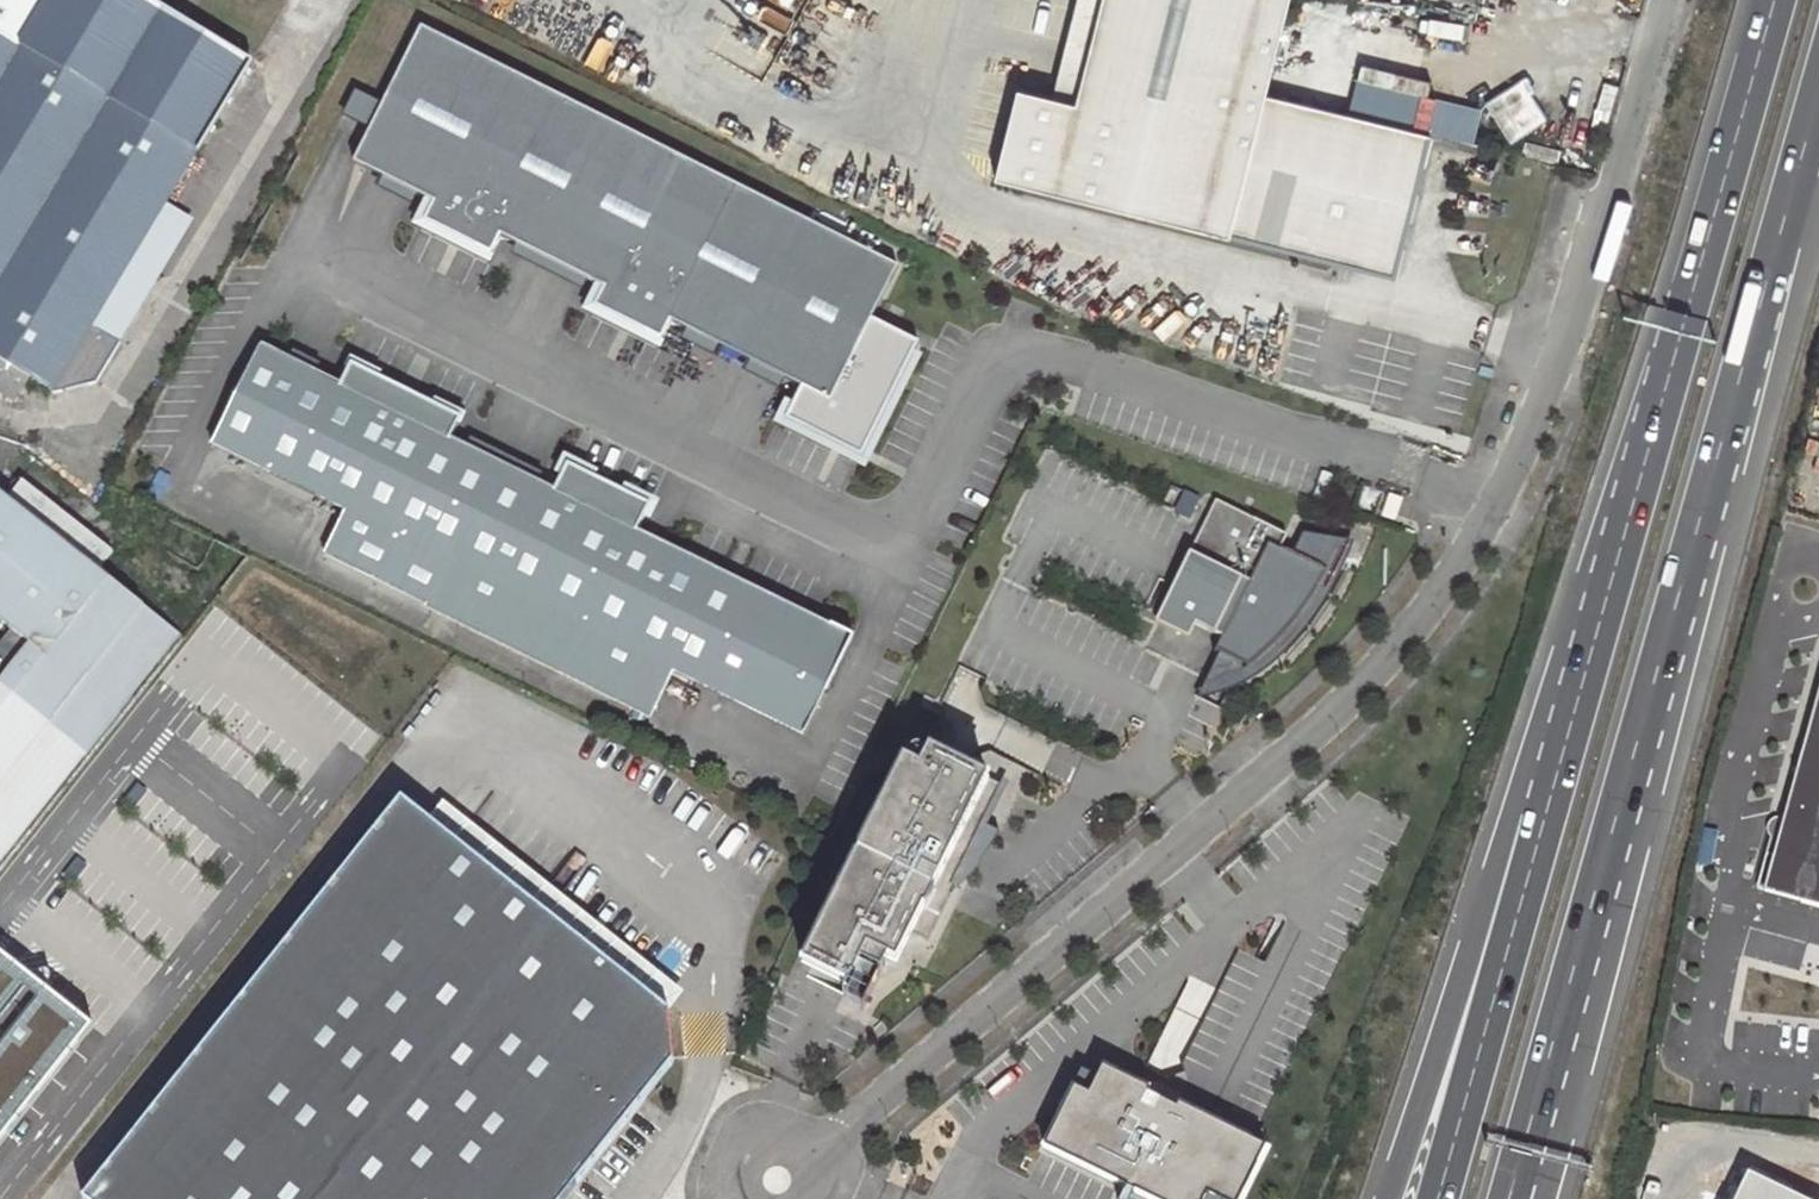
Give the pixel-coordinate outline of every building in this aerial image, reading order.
[(10,400),(12,396),(18,399),(32,373),(55,386),(89,397),(114,353),(85,336),(132,257),(251,57),(155,0),(0,0),(0,394),(10,400)] [(1088,105),(1065,100),(1030,91),(1007,181),(1341,262),(1380,241),(1408,129),(1267,95),(1292,0),(1114,0),(1088,105)] [(1065,100),(1088,105),(1114,0),(1090,0),(1065,100)] [(418,26),(351,161),(425,198),(415,218),(484,253),(495,232),(600,284),(589,307),(656,340),(665,321),(795,386),(826,402),(867,319),(895,265),(418,26)] [(1512,143),(1550,122),(1528,82),(1489,103),(1512,143)] [(1363,85),(1359,111),(1425,119),(1428,94),(1363,85)] [(1341,262),(1401,277),(1436,136),(1408,129),(1380,241),(1341,262)] [(132,257),(85,336),(114,353),(160,274),(132,257)] [(826,402),(795,386),(779,417),(859,456),(915,343),(867,319),(826,402)] [(337,382),(261,344),(211,441),(343,508),(322,551),(649,717),(672,673),(801,738),(850,643),(632,532),(551,491),(445,437),(337,382)] [(337,382),(445,437),(456,414),(347,361),(337,382)] [(565,463),(551,491),(632,532),(646,504),(565,463)] [(0,494),(0,619),(13,629),(0,645),(0,872),(185,638),(98,571),(114,551),(28,489),(16,506),(0,494)] [(1247,589),(1266,547),(1278,553),(1285,536),(1215,502),(1187,559),(1247,589)] [(1246,670),(1218,656),(1195,701),(1231,691),(1258,679),(1280,659),(1305,631),(1326,600),(1352,544),(1302,536),(1291,560),(1323,575),(1293,624),(1272,647),(1246,670)] [(1266,547),(1247,589),(1221,641),(1214,655),(1218,656),(1246,670),(1272,647),(1293,624),(1323,575),(1291,560),(1278,553),(1266,547)] [(1173,585),(1153,624),(1186,641),(1193,627),(1221,641),(1247,589),(1187,559),(1173,585)] [(1763,875),(1773,878),(1769,891),(1818,903),(1818,709),(1789,820),(1778,818),(1763,875)] [(853,969),(884,985),(908,936),(984,783),(925,754),(917,769),(898,760),(795,964),(842,987),(853,969)] [(984,783),(908,936),(925,944),(1001,791),(984,783)] [(678,1059),(672,1012),(402,798),(84,1198),(86,1198),(566,1198),(646,1100),(678,1059)] [(465,844),(681,1003),(691,990),(475,831),(465,844)] [(109,1027),(0,949),(0,1177),(109,1027)] [(999,1198),(1229,1198),(1244,1167),(1054,1094),(999,1198)] [(1746,1175),(1735,1198),(1798,1198),(1746,1175)]
